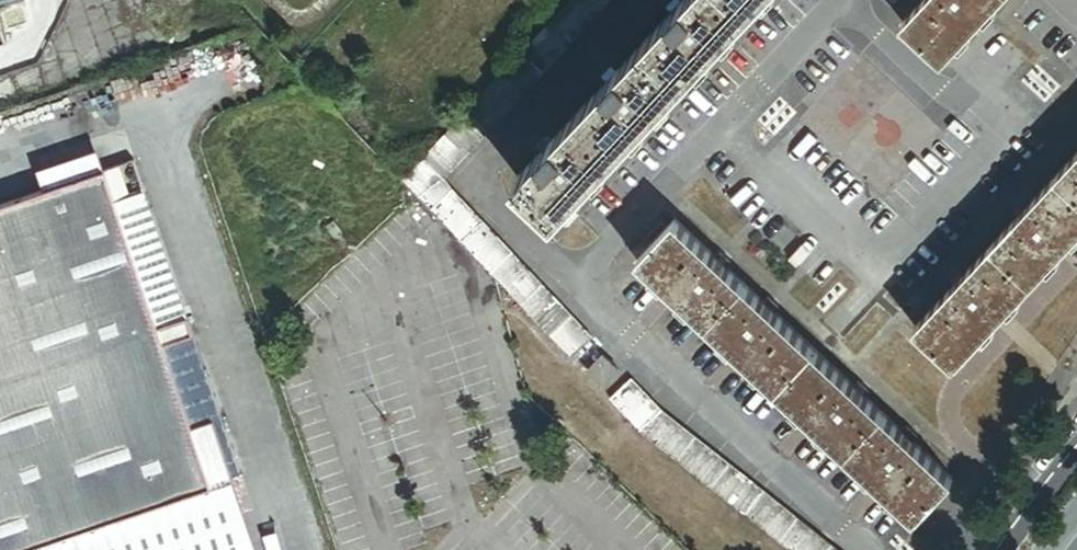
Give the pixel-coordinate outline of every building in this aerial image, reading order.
[(531,40),(402,177),(400,179),(415,195),(491,277),(566,356),(587,337),(440,179),(609,0),(568,0),(531,40)] [(679,7),(670,16),(614,77),(605,86),(550,145),(541,155),(515,183),(555,220),(759,0),(685,0),(679,7)] [(898,30),(939,67),(1000,0),(925,0),(898,30)] [(665,10),(670,16),(679,7),(673,1),(665,10)] [(600,81),(605,86),(614,77),(609,72),(600,81)] [(536,150),(541,155),(550,145),(544,140),(536,150)] [(43,172),(49,192),(109,171),(102,152),(43,172)] [(1026,210),(1017,220),(962,280),(953,290),(914,332),(954,369),(1076,235),(1076,155),(1026,210)] [(135,200),(124,166),(109,171),(120,205),(135,200)] [(197,428),(169,346),(163,329),(120,205),(109,171),(49,192),(0,209),(0,549),(34,549),(217,488),(197,428)] [(1010,214),(1017,220),(1026,210),(1019,204),(1010,214)] [(706,260),(668,224),(632,263),(910,519),(946,480),(904,441),(895,433),(855,396),(846,388),(764,313),(756,305),(715,268),(706,260)] [(706,260),(715,268),(721,262),(711,254),(706,260)] [(946,284),(953,290),(962,280),(955,274),(946,284)] [(756,305),(764,313),(769,307),(761,299),(756,305)] [(192,320),(163,329),(169,346),(197,336),(192,320)] [(627,379),(606,399),(636,430),(656,410),(627,379)] [(851,383),(846,388),(855,396),(860,391),(851,383)] [(656,410),(636,430),(784,549),(831,549),(656,410)] [(197,428),(217,488),(34,549),(264,549),(219,420),(197,428)] [(899,428),(895,433),(904,441),(908,436),(899,428)]
